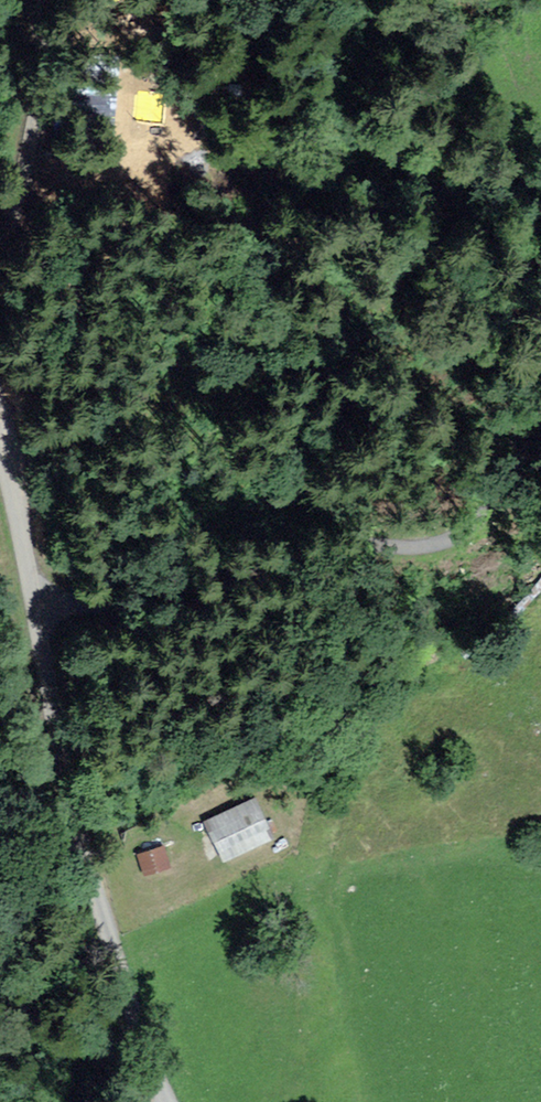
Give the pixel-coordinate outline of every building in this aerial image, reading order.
[(259,801),(200,824),(217,869),(277,845),(259,801)] [(137,852),(142,869),(169,862),(165,844),(137,852)]
